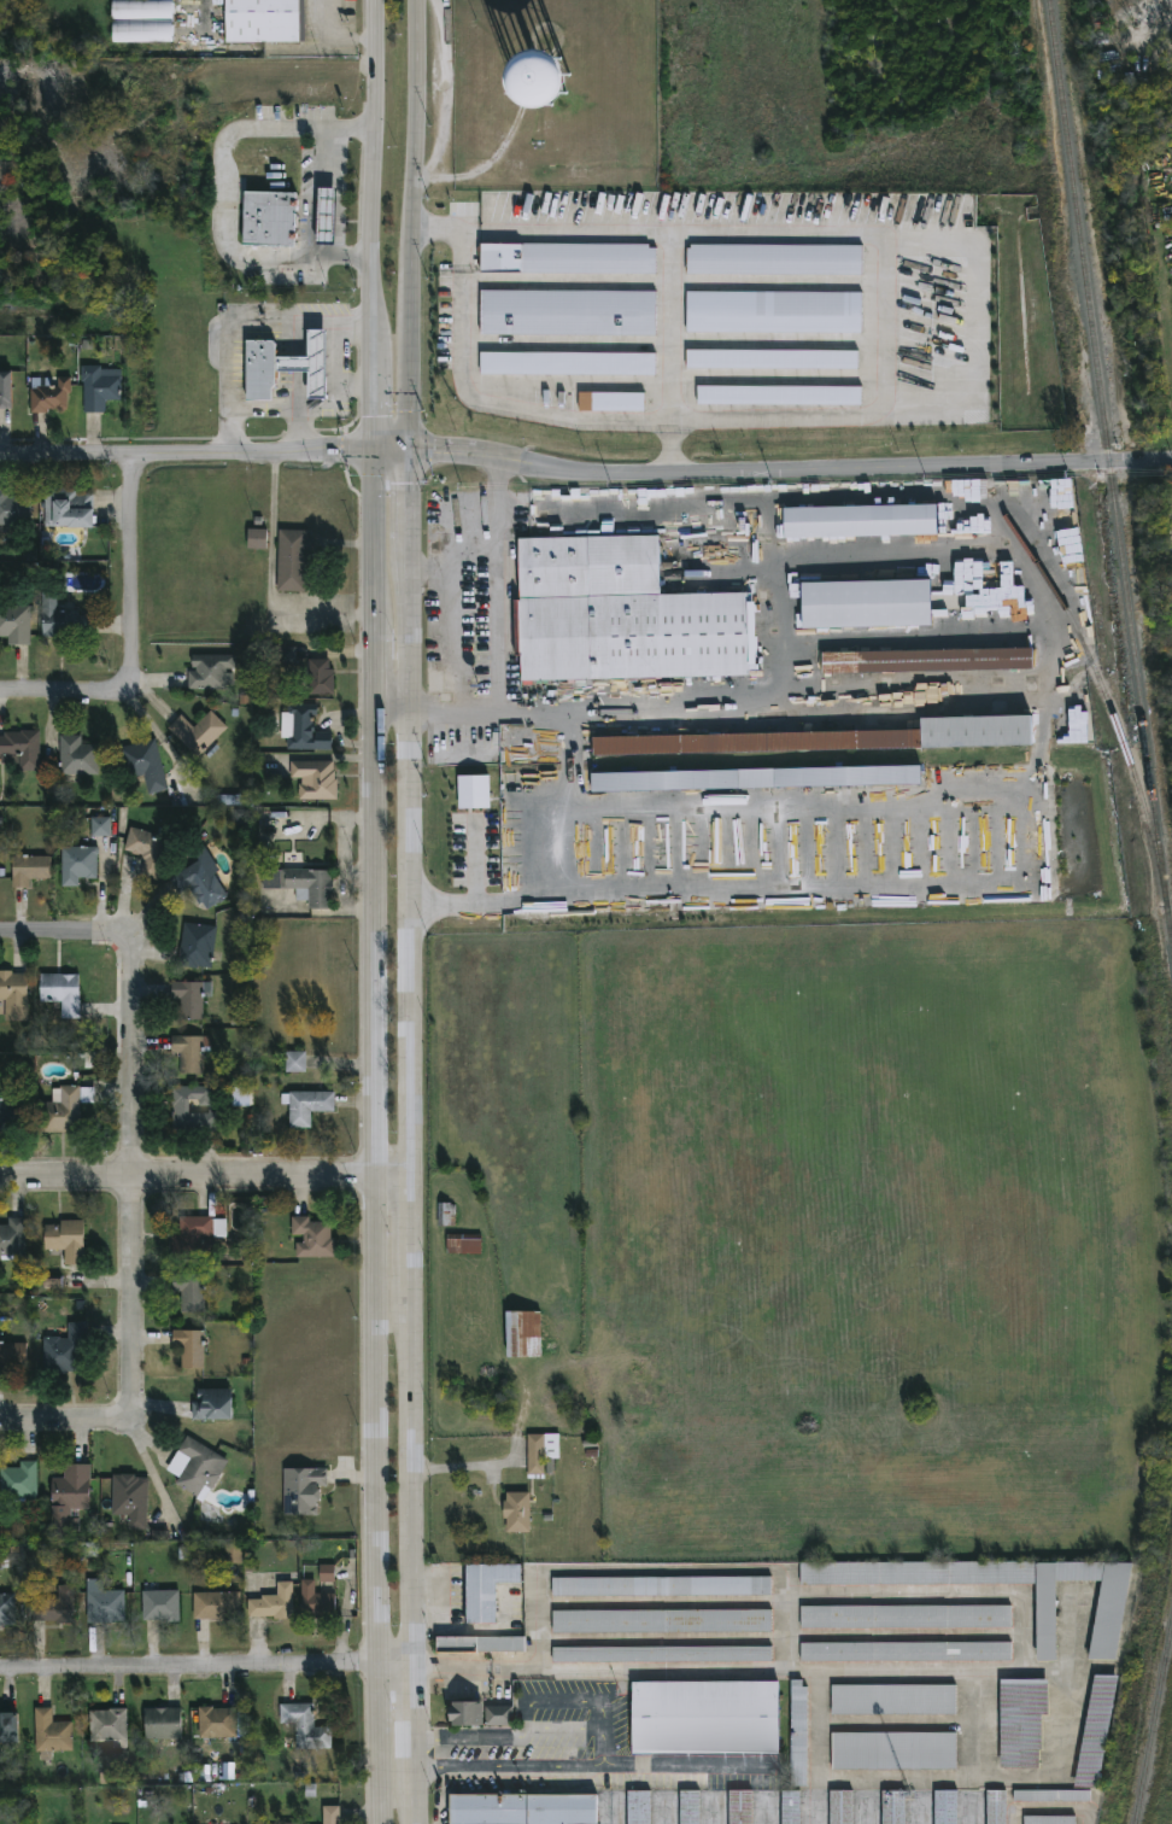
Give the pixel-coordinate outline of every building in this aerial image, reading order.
[(112,40),(112,0),(172,0),(172,41),(119,40),(112,40)] [(227,43),(226,0),(299,0),(300,42),(265,42),(227,43)] [(318,188),(316,244),(334,245),(336,188),(318,188)] [(295,192),(293,238),(292,238),(292,245),(241,244),(242,191),(295,192)] [(656,275),(656,245),(481,243),(481,273),(656,275)] [(862,245),(688,245),(688,275),(862,275),(862,245)] [(656,292),(481,291),(481,336),(656,336),(656,292)] [(686,333),(862,334),(862,293),(687,292),(686,333)] [(276,356),(309,356),(309,331),(327,331),(327,399),(307,399),(307,372),(276,372),(276,356)] [(276,372),(277,384),(273,388),(273,399),(247,399),(247,339),(273,339),(276,343),(276,356),(276,372)] [(858,350),(687,351),(687,370),(858,370),(858,350)] [(481,374),(656,376),(656,354),(481,352),(481,374)] [(99,366),(99,369),(121,369),(121,401),(105,401),(105,413),(82,413),(82,381),(80,381),(80,366),(99,366)] [(11,408),(0,408),(0,372),(11,372),(11,408)] [(70,376),(70,392),(66,392),(65,410),(29,413),(29,388),(36,388),(36,386),(37,386),(37,379),(49,379),(49,386),(57,386),(57,376),(70,376)] [(862,388),(697,386),(697,405),(861,407),(862,388)] [(644,393),(579,393),(579,411),(644,412),(644,393)] [(77,487),(77,493),(93,493),(90,528),(43,526),(43,487),(77,487)] [(29,525),(0,525),(0,489),(7,489),(7,497),(29,497),(29,525)] [(784,508),(785,540),(938,536),(937,505),(784,508)] [(267,530),(248,529),(248,549),(267,550),(267,530)] [(307,531),(305,592),(276,591),(277,530),(307,531)] [(658,538),(660,595),(748,594),(749,676),(520,682),(520,656),(514,656),(512,601),(518,601),(517,538),(658,536),(658,538)] [(55,586),(57,613),(93,613),(94,635),(41,636),(41,586),(55,586)] [(909,615),(820,616),(820,596),(902,594),(902,587),(908,587),(909,615)] [(7,637),(0,637),(0,606),(29,606),(29,645),(7,645),(7,637)] [(296,648),(272,647),(272,664),(296,664),(296,648)] [(1032,670),(821,673),(821,653),(1032,648),(1032,670)] [(234,655),(234,668),(225,668),(224,689),(187,689),(187,671),(195,671),(195,668),(191,667),(191,655),(234,655)] [(328,659),(328,668),(332,668),(332,673),(333,673),(334,695),(307,695),(307,660),(328,659)] [(316,705),(316,715),(312,715),(313,732),(330,732),(330,750),(286,749),(286,738),(280,738),(280,713),(287,713),(287,705),(316,705)] [(210,711),(227,729),(195,759),(166,729),(180,715),(193,727),(210,711)] [(1057,744),(1085,744),(1084,712),(1056,713),(1057,744)] [(593,756),(592,756),(591,738),(920,730),(920,719),(1049,715),(1050,746),(593,756)] [(18,756),(0,756),(0,737),(2,737),(2,732),(39,731),(39,771),(18,771),(18,756)] [(80,735),(80,744),(96,744),(96,774),(59,774),(59,735),(80,735)] [(154,739),(166,789),(147,794),(142,776),(125,779),(122,764),(119,765),(119,760),(121,760),(118,748),(154,739)] [(333,761),(334,778),(336,778),(336,800),(298,800),(298,784),(301,784),(301,778),(289,778),(289,761),(333,761)] [(922,767),(591,773),(592,791),(922,785),(922,767)] [(489,776),(458,776),(459,809),(490,808),(489,776)] [(111,818),(92,818),(91,836),(111,837),(111,818)] [(169,838),(157,881),(139,876),(142,861),(139,860),(140,855),(137,854),(136,857),(123,850),(129,828),(169,838)] [(95,847),(95,879),(77,877),(77,887),(60,887),(60,847),(95,847)] [(27,855),(48,857),(48,879),(28,879),(28,888),(11,888),(11,857),(27,855)] [(200,859),(225,896),(205,910),(201,904),(198,905),(192,895),(195,893),(191,887),(178,894),(169,878),(200,859)] [(307,870),(330,871),(330,881),(333,881),(330,910),(307,910),(307,901),(294,901),(294,889),(262,890),(262,871),(307,870)] [(216,926),(211,969),(197,967),(197,970),(176,967),(182,923),(216,926)] [(4,999),(0,999),(0,970),(11,970),(11,971),(27,971),(24,1019),(4,1019),(4,999)] [(77,972),(77,1017),(60,1017),(60,1000),(39,999),(39,972),(77,972)] [(203,982),(211,982),(211,998),(203,998),(203,1019),(180,1019),(180,999),(170,999),(171,982),(203,982)] [(204,1052),(203,1075),(180,1075),(180,1053),(171,1053),(171,1036),(211,1037),(210,1052),(204,1052)] [(306,1072),(306,1052),(285,1052),(285,1072),(306,1072)] [(94,1086),(94,1103),(80,1103),(78,1132),(37,1132),(39,1100),(51,1101),(51,1087),(59,1087),(59,1085),(87,1086),(87,1080),(104,1080),(104,1086),(94,1086)] [(210,1087),(210,1113),(216,1113),(216,1133),(170,1133),(170,1087),(210,1087)] [(233,1107),(251,1106),(250,1087),(232,1088),(233,1107)] [(334,1093),(334,1112),(310,1112),(310,1129),(288,1129),(288,1105),(280,1105),(280,1094),(288,1094),(288,1093),(334,1093)] [(4,1130),(0,1130),(0,1097),(1,1097),(1,1099),(24,1099),(24,1122),(4,1122),(4,1130)] [(437,1226),(455,1226),(455,1204),(438,1204),(437,1226)] [(309,1215),(309,1221),(330,1221),(330,1237),(334,1237),(334,1257),(294,1257),(294,1241),(301,1241),(301,1234),(291,1234),(291,1215),(309,1215)] [(212,1216),(212,1217),(227,1218),(227,1238),(212,1238),(212,1259),(170,1259),(170,1234),(178,1234),(178,1216),(212,1216)] [(13,1259),(0,1259),(0,1224),(7,1224),(7,1217),(24,1217),(24,1233),(22,1233),(22,1255),(13,1255),(13,1259)] [(82,1220),(82,1263),(64,1263),(64,1247),(43,1247),(43,1223),(59,1223),(59,1220),(82,1220)] [(480,1253),(445,1253),(446,1233),(480,1234),(480,1253)] [(204,1274),(203,1311),(180,1311),(181,1290),(171,1290),(171,1273),(204,1274)] [(540,1356),(505,1356),(505,1310),(540,1309),(540,1356)] [(86,1322),(86,1343),(78,1343),(78,1370),(65,1370),(65,1374),(51,1374),(51,1370),(41,1370),(42,1335),(66,1338),(66,1321),(86,1322)] [(203,1329),(203,1368),(181,1367),(181,1346),(172,1346),(172,1329),(203,1329)] [(24,1366),(0,1364),(0,1340),(2,1340),(2,1341),(25,1343),(24,1366)] [(230,1389),(229,1420),(191,1419),(191,1398),(195,1398),(197,1387),(230,1389)] [(558,1433),(558,1458),(552,1458),(552,1473),(546,1473),(546,1458),(543,1458),(543,1474),(526,1474),(527,1433),(558,1433)] [(227,1460),(203,1501),(175,1483),(178,1477),(165,1468),(186,1434),(227,1460)] [(12,1498),(0,1498),(0,1467),(19,1467),(19,1460),(36,1461),(36,1502),(25,1502),(25,1507),(12,1507),(12,1498)] [(70,1508),(70,1518),(78,1518),(77,1530),(69,1530),(69,1532),(51,1532),(51,1477),(63,1477),(63,1463),(89,1465),(89,1509),(70,1508)] [(317,1486),(317,1489),(318,1489),(318,1501),(316,1501),(316,1514),(283,1514),(283,1468),(326,1468),(326,1486),(317,1486)] [(133,1474),(133,1477),(147,1478),(146,1528),(127,1528),(127,1525),(117,1525),(117,1514),(111,1514),(112,1474),(133,1474)] [(529,1492),(528,1532),(505,1532),(505,1518),(503,1518),(503,1499),(505,1499),(505,1491),(529,1492)] [(1033,1583),(801,1584),(799,1562),(1033,1561),(1033,1583)] [(1132,1562),(1115,1659),(1088,1659),(1102,1580),(1056,1580),(1056,1661),(1037,1661),(1036,1561),(1132,1562)] [(494,1623),(465,1623),(465,1563),(520,1565),(520,1583),(494,1583),(494,1623)] [(335,1565),(320,1566),(320,1582),(335,1582),(335,1565)] [(770,1595),(551,1596),(551,1577),(770,1577),(770,1595)] [(101,1578),(102,1590),(124,1590),(124,1621),(87,1623),(86,1579),(101,1578)] [(315,1579),(315,1594),(334,1594),(335,1618),(310,1618),(310,1614),(301,1614),(300,1579),(315,1579)] [(292,1582),(293,1619),(276,1619),(275,1615),(247,1615),(247,1598),(262,1598),(262,1595),(276,1594),(276,1582),(292,1582)] [(72,1584),(72,1624),(59,1624),(59,1620),(41,1620),(41,1600),(57,1600),(57,1585),(72,1584)] [(157,1584),(157,1590),(178,1590),(178,1621),(142,1620),(141,1590),(145,1590),(145,1585),(157,1584)] [(240,1618),(193,1619),(192,1592),(240,1591),(240,1618)] [(14,1625),(0,1625),(0,1594),(14,1594),(14,1625)] [(1010,1627),(799,1629),(799,1606),(1010,1604),(1010,1627)] [(770,1632),(552,1632),(551,1609),(770,1609),(770,1632)] [(525,1651),(435,1651),(435,1637),(523,1637),(525,1651)] [(1010,1660),(801,1661),(801,1642),(1010,1642),(1010,1660)] [(770,1661),(552,1662),(552,1647),(770,1645),(770,1661)] [(1098,1788),(1073,1788),(1095,1674),(1119,1676),(1098,1788)] [(1039,1767),(1000,1766),(1001,1678),(1048,1679),(1048,1715),(1042,1715),(1042,1749),(1039,1749),(1039,1767)] [(802,1679),(802,1686),(807,1686),(807,1785),(791,1785),(791,1679),(802,1679)] [(705,1754),(631,1754),(631,1682),(779,1680),(779,1754),(705,1754)] [(956,1714),(831,1714),(831,1685),(956,1684),(956,1714)] [(482,1701),(482,1725),(451,1725),(451,1720),(447,1720),(447,1706),(451,1706),(451,1701),(482,1701)] [(313,1703),(313,1726),(332,1726),(332,1749),(294,1749),(294,1723),(280,1723),(279,1703),(313,1703)] [(212,1706),(212,1708),(235,1708),(236,1720),(245,1720),(245,1737),(198,1738),(198,1707),(212,1706)] [(512,1725),(485,1725),(485,1706),(512,1706),(512,1725)] [(51,1707),(51,1721),(71,1721),(71,1750),(52,1750),(52,1760),(40,1760),(39,1752),(34,1752),(34,1707),(51,1707)] [(125,1708),(127,1748),(112,1748),(112,1741),(89,1741),(88,1711),(125,1708)] [(181,1738),(143,1740),(143,1708),(181,1708),(181,1738)] [(17,1742),(0,1742),(0,1711),(17,1711),(17,1742)] [(956,1769),(831,1769),(831,1732),(956,1732),(956,1769)] [(1090,1802),(1013,1801),(1013,1789),(1090,1790),(1090,1802)] [(650,1790),(650,1823),(627,1823),(627,1790),(650,1790)] [(699,1790),(699,1823),(680,1823),(680,1790),(699,1790)] [(751,1790),(751,1823),(728,1823),(728,1790),(751,1790)] [(799,1790),(799,1823),(781,1823),(781,1790),(799,1790)] [(852,1790),(852,1823),(830,1823),(830,1790),(852,1790)] [(906,1790),(906,1823),(881,1823),(881,1790),(906,1790)] [(957,1790),(957,1823),(934,1823),(934,1790),(957,1790)] [(1006,1790),(1006,1823),(986,1823),(986,1790),(1006,1790)] [(597,1794),(597,1823),(449,1823),(449,1794),(597,1794)] [(339,1806),(339,1823),(322,1823),(322,1806),(339,1806)] [(1076,1816),(1076,1823),(1024,1823),(1024,1816),(1076,1816)]
